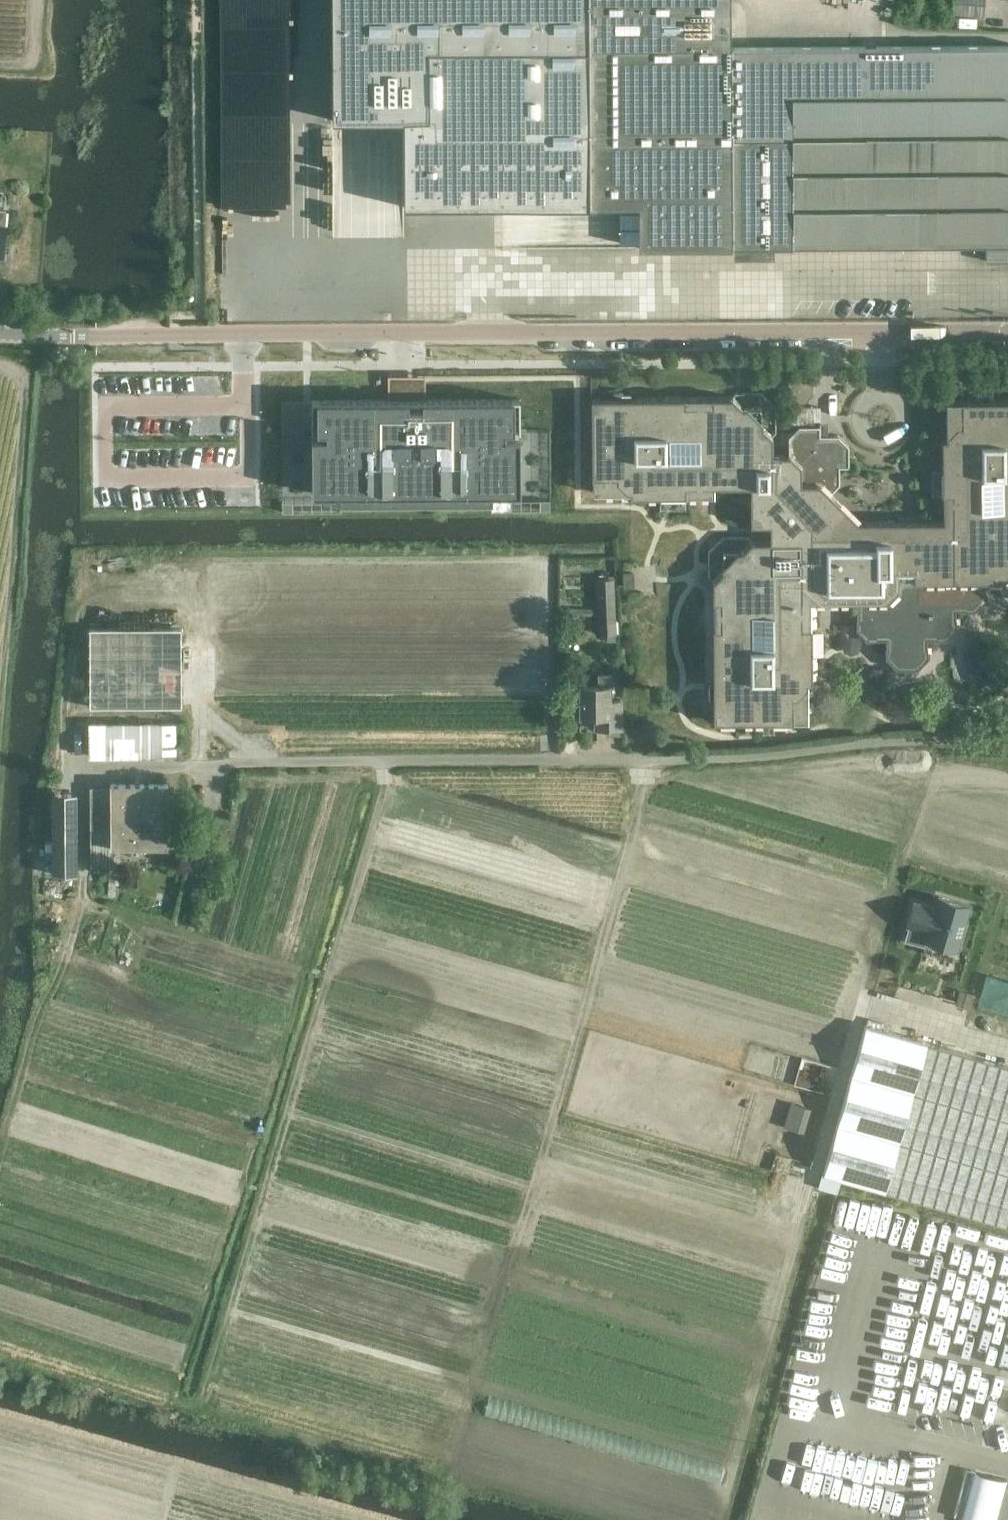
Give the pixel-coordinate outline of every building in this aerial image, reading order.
[(590,0),(330,0),(333,118),(401,119),(401,205),(591,206),(590,0)] [(985,245),(986,245),(986,260),(1007,260),(1007,45),(732,46),(732,0),(590,0),(591,206),(638,207),(639,246),(688,247),(985,245)] [(955,14),(984,15),(985,0),(956,0),(955,14)] [(335,196),(335,235),(403,235),(403,206),(354,207),(354,210),(340,210),(340,196),(335,196)] [(804,377),(795,369),(787,377),(788,393),(796,401),(804,393),(812,393),(812,377),(804,377)] [(327,436),(312,436),(312,493),(519,491),(519,434),(504,434),(504,429),(514,429),(513,398),(424,399),(424,387),(406,388),(406,399),(317,399),(317,431),(327,431),(327,436)] [(591,397),(592,476),(593,476),(593,490),(626,490),(630,490),(630,495),(714,494),(714,485),(750,485),(750,524),(770,523),(770,526),(770,540),(751,540),(741,550),(737,550),(721,565),(721,570),(712,580),(712,601),(712,627),(713,721),(792,720),(792,718),(807,718),(807,681),(811,681),(811,600),(856,600),(856,617),(855,617),(856,628),(867,639),(878,638),(885,638),(885,646),(885,657),(896,667),(916,667),(927,656),(927,646),(926,646),(926,637),(935,637),(935,638),(945,638),(956,627),(956,617),(955,617),(955,609),(963,608),(963,609),(974,609),(984,598),(984,588),(983,588),(983,580),(1002,580),(1007,573),(1007,400),(961,400),(946,400),(946,438),(942,438),(942,493),(942,520),(889,520),(865,520),(857,520),(830,493),(839,483),(839,466),(848,466),(848,445),(838,434),(820,434),(820,425),(820,406),(788,407),(789,426),(793,430),(788,435),(788,454),(772,454),(771,435),(762,426),(762,421),(746,406),(742,406),(732,396),(711,396),(711,403),(685,404),(685,396),(591,397)] [(88,568),(89,646),(181,645),(180,567),(88,568)] [(608,579),(596,579),(599,634),(606,634),(607,641),(615,641),(615,634),(617,633),(614,574),(608,575),(608,579)] [(597,673),(597,685),(581,686),(581,716),(596,716),(597,729),(606,728),(606,734),(620,734),(620,699),(612,699),(611,673),(597,673)] [(175,721),(88,723),(89,757),(162,757),(162,755),(176,755),(175,721)] [(110,786),(89,786),(90,866),(110,866),(110,846),(167,846),(168,784),(110,784),(110,786)] [(77,791),(52,791),(52,870),(77,870),(77,791)] [(918,901),(911,926),(933,932),(930,941),(962,950),(975,904),(943,895),(940,907),(918,901)] [(866,1024),(824,1172),(1007,1225),(1007,1065),(866,1024)] [(823,1088),(831,1063),(804,1054),(796,1080),(823,1088)] [(791,1099),(785,1123),(804,1128),(811,1104),(791,1099)] [(994,1519),(1007,1519),(1007,1478),(1005,1478),(994,1519)]
